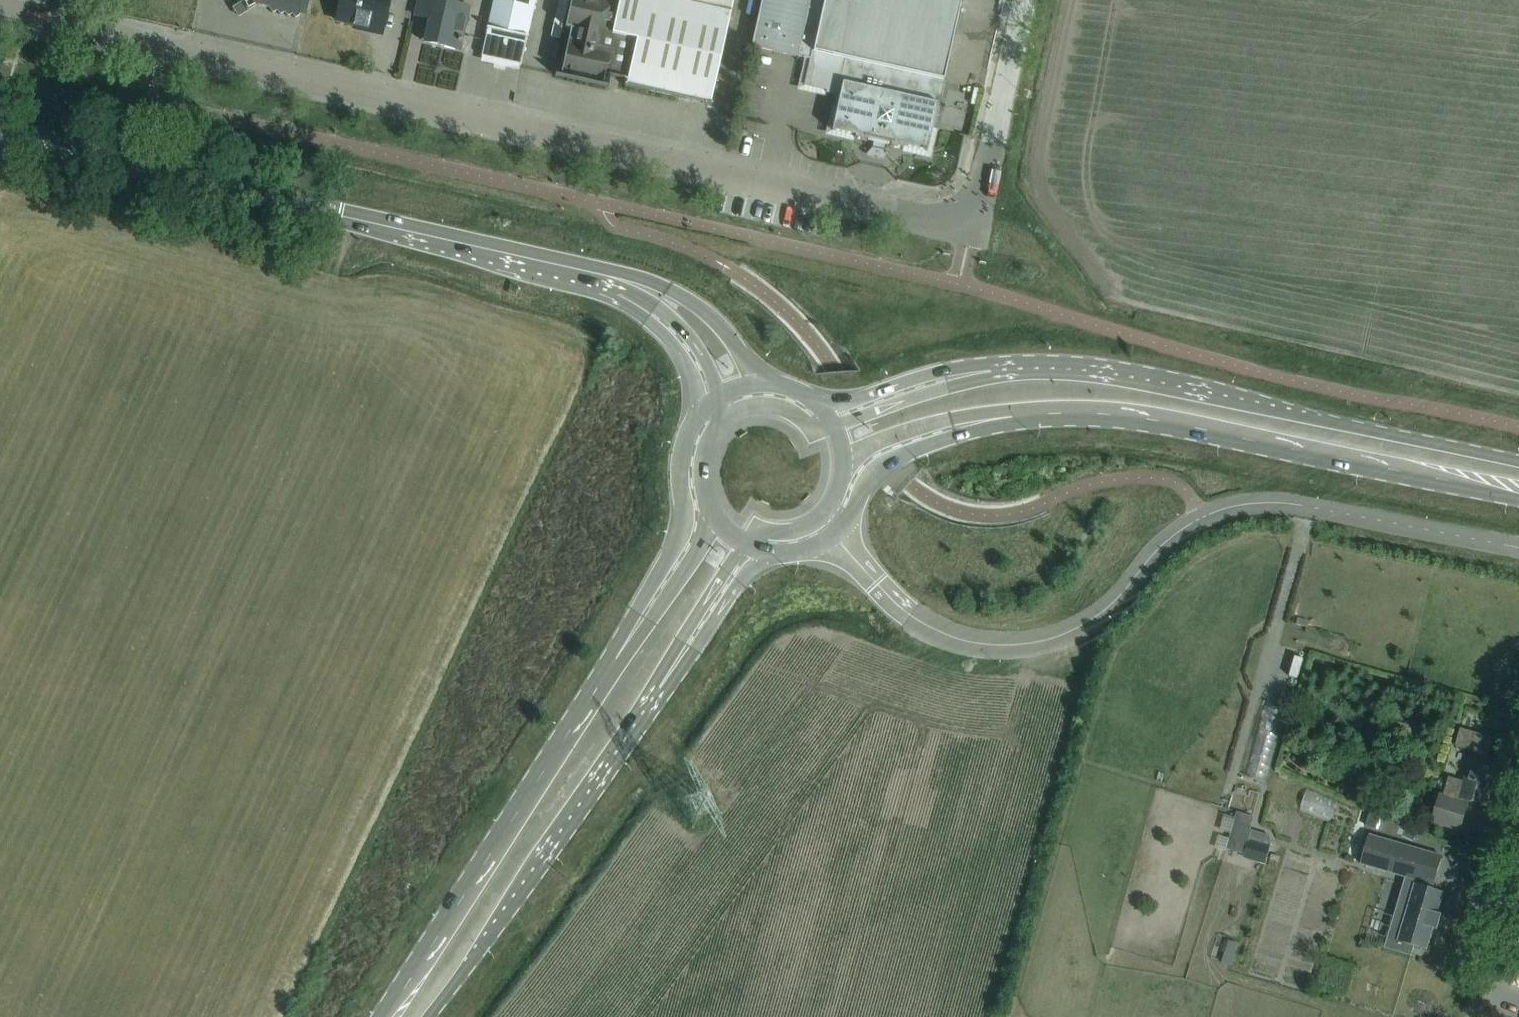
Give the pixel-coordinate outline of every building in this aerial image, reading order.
[(241,2),(247,11),(257,5),(268,8),(271,13),(276,10),(279,15),(283,12),(286,16),(291,13),(294,18),(299,15),(305,16),(309,0),(233,0),(241,2)] [(340,0),(335,20),(354,24),(353,27),(356,27),(356,25),(379,30),(379,32),(381,33),(386,13),(389,0),(340,0)] [(415,16),(418,5),(432,8),(425,35),(441,38),(439,46),(459,51),(464,31),(469,8),(450,4),(451,0),(418,0),(415,16)] [(480,56),(495,59),(493,65),(505,68),(506,62),(520,65),(535,0),(493,0),(480,56)] [(618,5),(593,0),(571,0),(566,25),(571,26),(561,73),(602,82),(603,76),(626,82),(626,85),(624,85),(623,86),(711,106),(711,104),(709,104),(733,0),(619,0),(618,5)] [(750,47),(797,57),(817,61),(811,88),(826,91),(825,93),(836,96),(834,107),(836,108),(831,131),(854,136),(854,139),(866,141),(867,139),(890,144),(889,146),(902,149),(903,147),(926,152),(931,129),(933,129),(944,81),(942,80),(960,0),(761,0),(750,47)] [(1096,215),(1110,213),(1108,201),(1095,203),(1096,215)] [(1518,692),(1518,690),(1509,687),(1505,698),(1516,701),(1518,692)] [(1389,730),(1406,734),(1408,725),(1391,721),(1389,730)] [(1493,738),(1473,732),(1460,728),(1455,746),(1475,751),(1472,761),(1470,760),(1464,782),(1448,778),(1443,797),(1440,796),(1432,823),(1460,831),(1467,804),(1459,801),(1460,797),(1486,805),(1496,768),(1482,764),(1485,754),(1488,755),(1493,738)] [(1237,812),(1226,849),(1243,854),(1244,854),(1249,839),(1252,830),(1250,830),(1251,828),(1254,817),(1237,812)] [(1365,827),(1375,830),(1379,817),(1369,814),(1365,827)] [(1387,938),(1427,950),(1433,929),(1437,930),(1442,915),(1438,914),(1444,892),(1430,888),(1431,885),(1433,885),(1442,856),(1369,835),(1360,864),(1405,877),(1387,938)] [(1244,854),(1243,858),(1265,864),(1271,845),(1249,839),(1244,854)]
